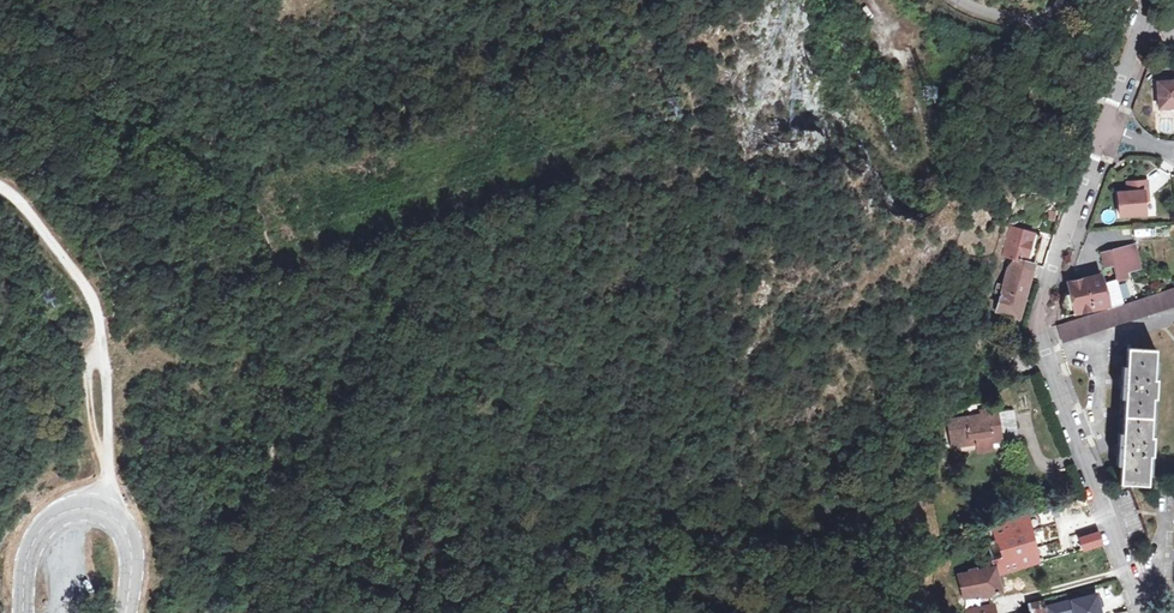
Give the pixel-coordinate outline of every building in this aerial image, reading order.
[(1157,84),(1159,109),(1173,108),(1173,83),(1157,84)] [(1118,193),(1119,216),(1145,214),(1144,201),(1144,192),(1147,192),(1146,181),(1127,183),(1128,192),(1118,193)] [(1016,280),(1004,318),(1007,319),(1026,325),(1035,298),(1043,272),(1041,270),(1045,258),(1050,241),(1031,235),(1022,267),(1027,268),(1016,280)] [(1134,246),(1126,249),(1132,271),(1140,269),(1134,246)] [(1132,271),(1126,249),(1103,255),(1107,268),(1117,266),(1122,282),(1130,280),(1128,272),(1132,271)] [(1103,276),(1071,284),(1069,289),(1063,306),(1066,318),(1106,308),(1110,307),(1105,287),(1103,276)] [(1124,300),(1131,298),(1128,283),(1120,285),(1124,300)] [(1117,284),(1105,287),(1110,307),(1106,308),(1107,311),(1121,306),(1122,306),(1117,284)] [(1107,311),(1059,327),(1065,343),(1173,307),(1173,288),(1122,306),(1121,306),(1107,311)] [(1007,319),(1004,318),(996,316),(992,326),(1004,330),(1007,319)] [(1001,340),(1004,330),(992,326),(990,337),(1001,340)] [(1128,368),(1123,368),(1119,466),(1122,466),(1122,484),(1150,485),(1151,458),(1154,458),(1155,437),(1152,437),(1154,400),(1157,400),(1158,381),(1155,380),(1156,351),(1129,349),(1128,368)] [(980,448),(981,451),(981,452),(996,450),(995,443),(1005,441),(1019,441),(1013,411),(952,422),(956,451),(980,448)] [(999,567),(1001,577),(1044,563),(1037,540),(1060,534),(1059,527),(1066,525),(1064,513),(1066,512),(1065,511),(986,531),(990,569),(999,567)] [(1079,539),(1082,552),(1104,546),(1100,533),(1079,539)] [(965,601),(968,610),(996,606),(993,595),(1003,593),(1001,577),(999,567),(990,569),(957,577),(965,601)] [(1070,602),(1050,607),(1052,612),(1104,612),(1099,593),(1070,602)] [(1034,603),(1021,605),(1022,612),(1036,612),(1034,603)]
